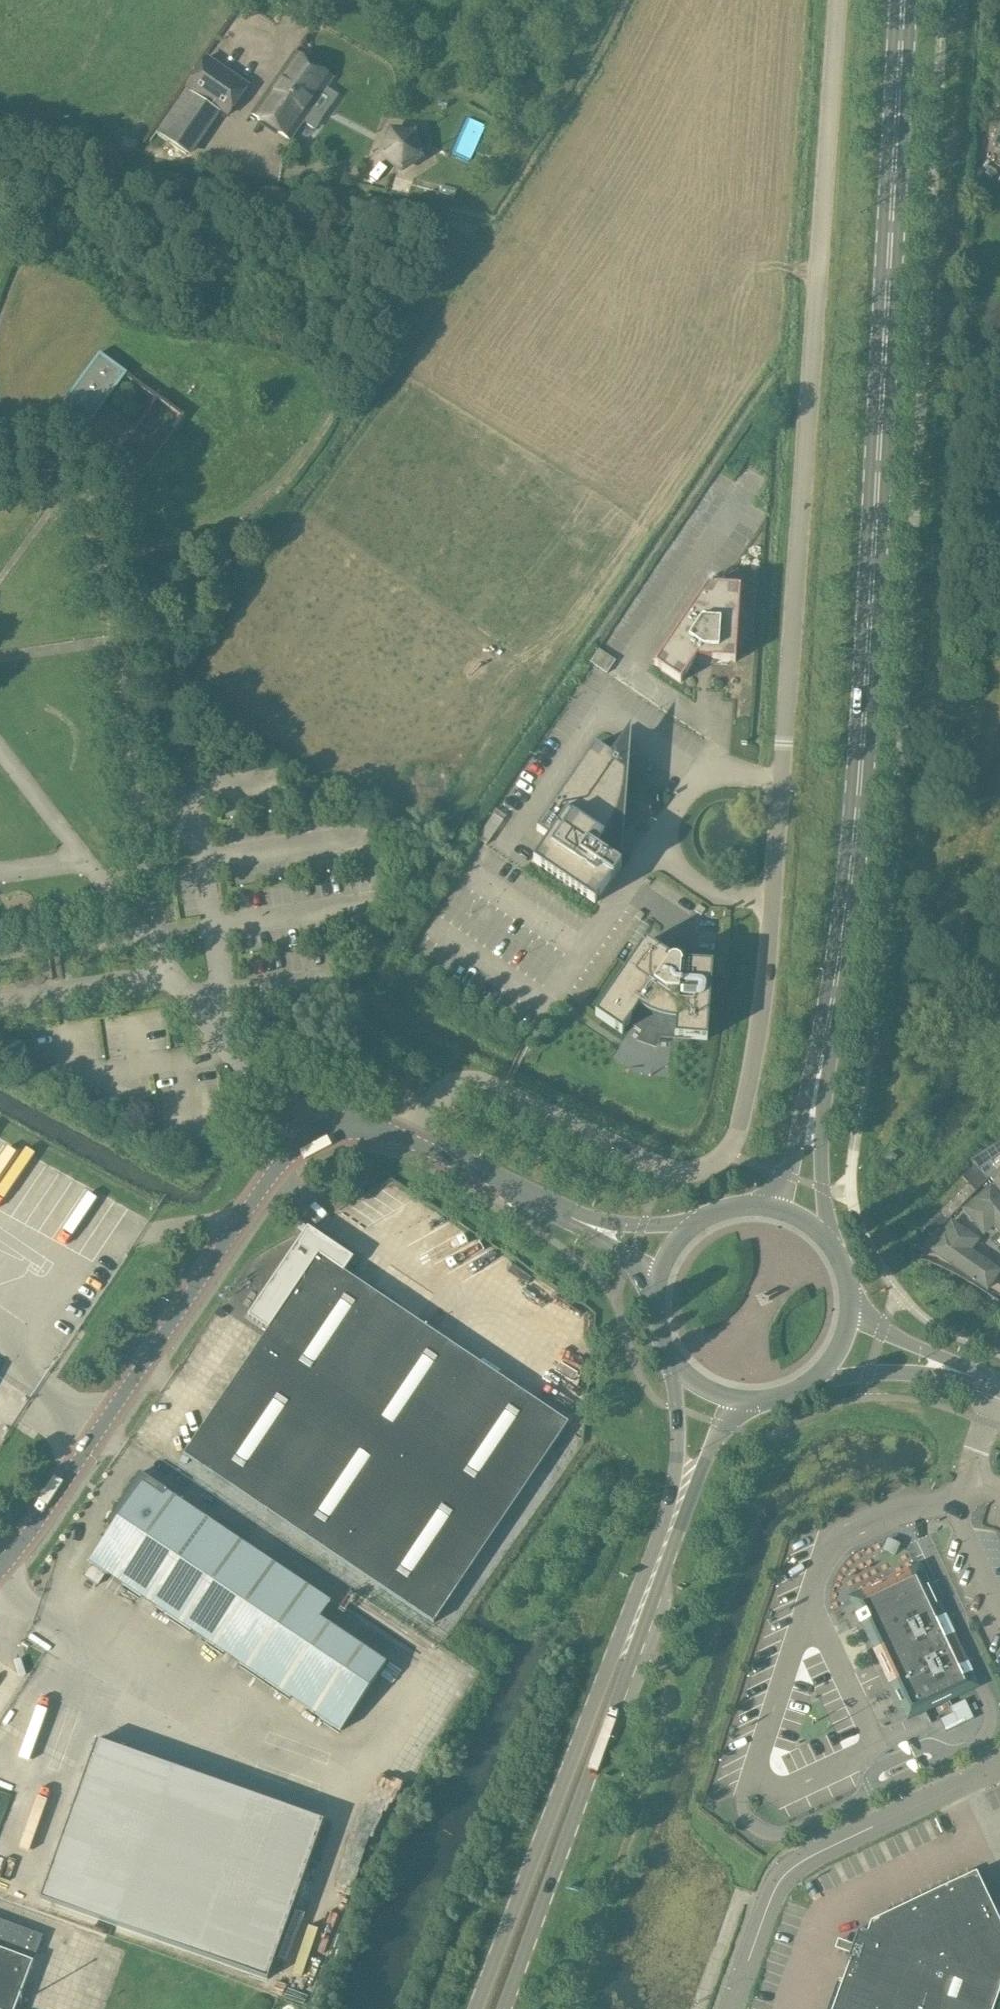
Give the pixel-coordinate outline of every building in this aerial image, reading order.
[(295,52),(252,115),(290,141),(304,122),(315,130),(339,96),(327,88),(334,78),(295,52)] [(208,59),(187,89),(227,117),(248,87),(208,59)] [(416,133),(392,132),(384,153),(402,169),(421,156),(416,133)] [(62,403),(90,424),(128,373),(100,352),(62,403)] [(708,585),(655,665),(681,682),(696,659),(736,662),(741,587),(708,585)] [(616,661),(599,650),(592,661),(608,672),(616,661)] [(534,861),(595,903),(612,878),(613,879),(622,867),(608,858),(613,850),(612,845),(604,839),(608,833),(610,830),(612,825),(614,822),(617,816),(619,809),(621,804),(622,800),(623,796),(624,792),(625,787),(625,783),(625,781),(626,774),(612,764),(616,758),(596,745),(537,830),(549,838),(534,861)] [(478,838),(487,845),(493,836),(484,830),(478,838)] [(663,958),(666,955),(646,942),(596,1015),(623,1033),(631,1021),(645,1031),(642,1040),(655,1045),(658,1035),(675,1037),(708,1040),(713,965),(689,964),(689,968),(682,967),(682,965),(681,963),(680,962),(678,961),(676,960),(675,960),(673,960),(671,961),(669,962),(663,958)] [(89,1179),(0,1131),(0,1206),(98,1259),(128,1202),(105,1189),(99,1201),(83,1192),(89,1179)] [(899,1156),(892,1151),(888,1156),(895,1161),(899,1156)] [(991,1161),(998,1171),(999,1170),(999,1155),(991,1161)] [(969,1183),(977,1191),(988,1181),(980,1172),(969,1183)] [(948,1204),(957,1212),(962,1207),(977,1191),(969,1183),(948,1204)] [(965,1209),(985,1233),(995,1225),(999,1230),(999,1197),(992,1187),(965,1209)] [(948,1204),(939,1213),(948,1221),(957,1212),(948,1204)] [(948,1221),(939,1213),(925,1228),(933,1236),(948,1221)] [(304,1233),(308,1227),(302,1222),(298,1229),(304,1233)] [(953,1222),(933,1250),(988,1289),(999,1272),(999,1271),(971,1250),(979,1240),(953,1222)] [(269,1330),(185,1454),(435,1622),(569,1422),(536,1399),(519,1388),(453,1344),(436,1332),(369,1288),(353,1277),(346,1272),(355,1258),(318,1234),(309,1246),(300,1240),(249,1317),(269,1330)] [(115,1527),(91,1562),(342,1731),(388,1663),(322,1618),(333,1602),(169,1492),(170,1491),(143,1473),(109,1522),(115,1527)] [(858,1599),(867,1618),(876,1638),(872,1640),(884,1666),(889,1664),(911,1711),(971,1683),(927,1590),(918,1571),(911,1575),(909,1570),(863,1592),(865,1596),(858,1599)] [(955,1712),(961,1725),(974,1718),(971,1712),(965,1699),(952,1706),(955,1712)] [(97,1740),(40,1898),(190,1951),(268,1979),(324,1821),(247,1793),(97,1740)] [(843,1982),(833,2008),(994,2008),(999,1992),(999,1922),(977,1873),(871,1922),(868,1933),(859,1930),(853,1944),(849,1943),(846,1951),(850,1953),(847,1963),(849,1964),(843,1982)] [(43,1938),(0,1920),(0,2008),(15,2008),(43,1938)]
